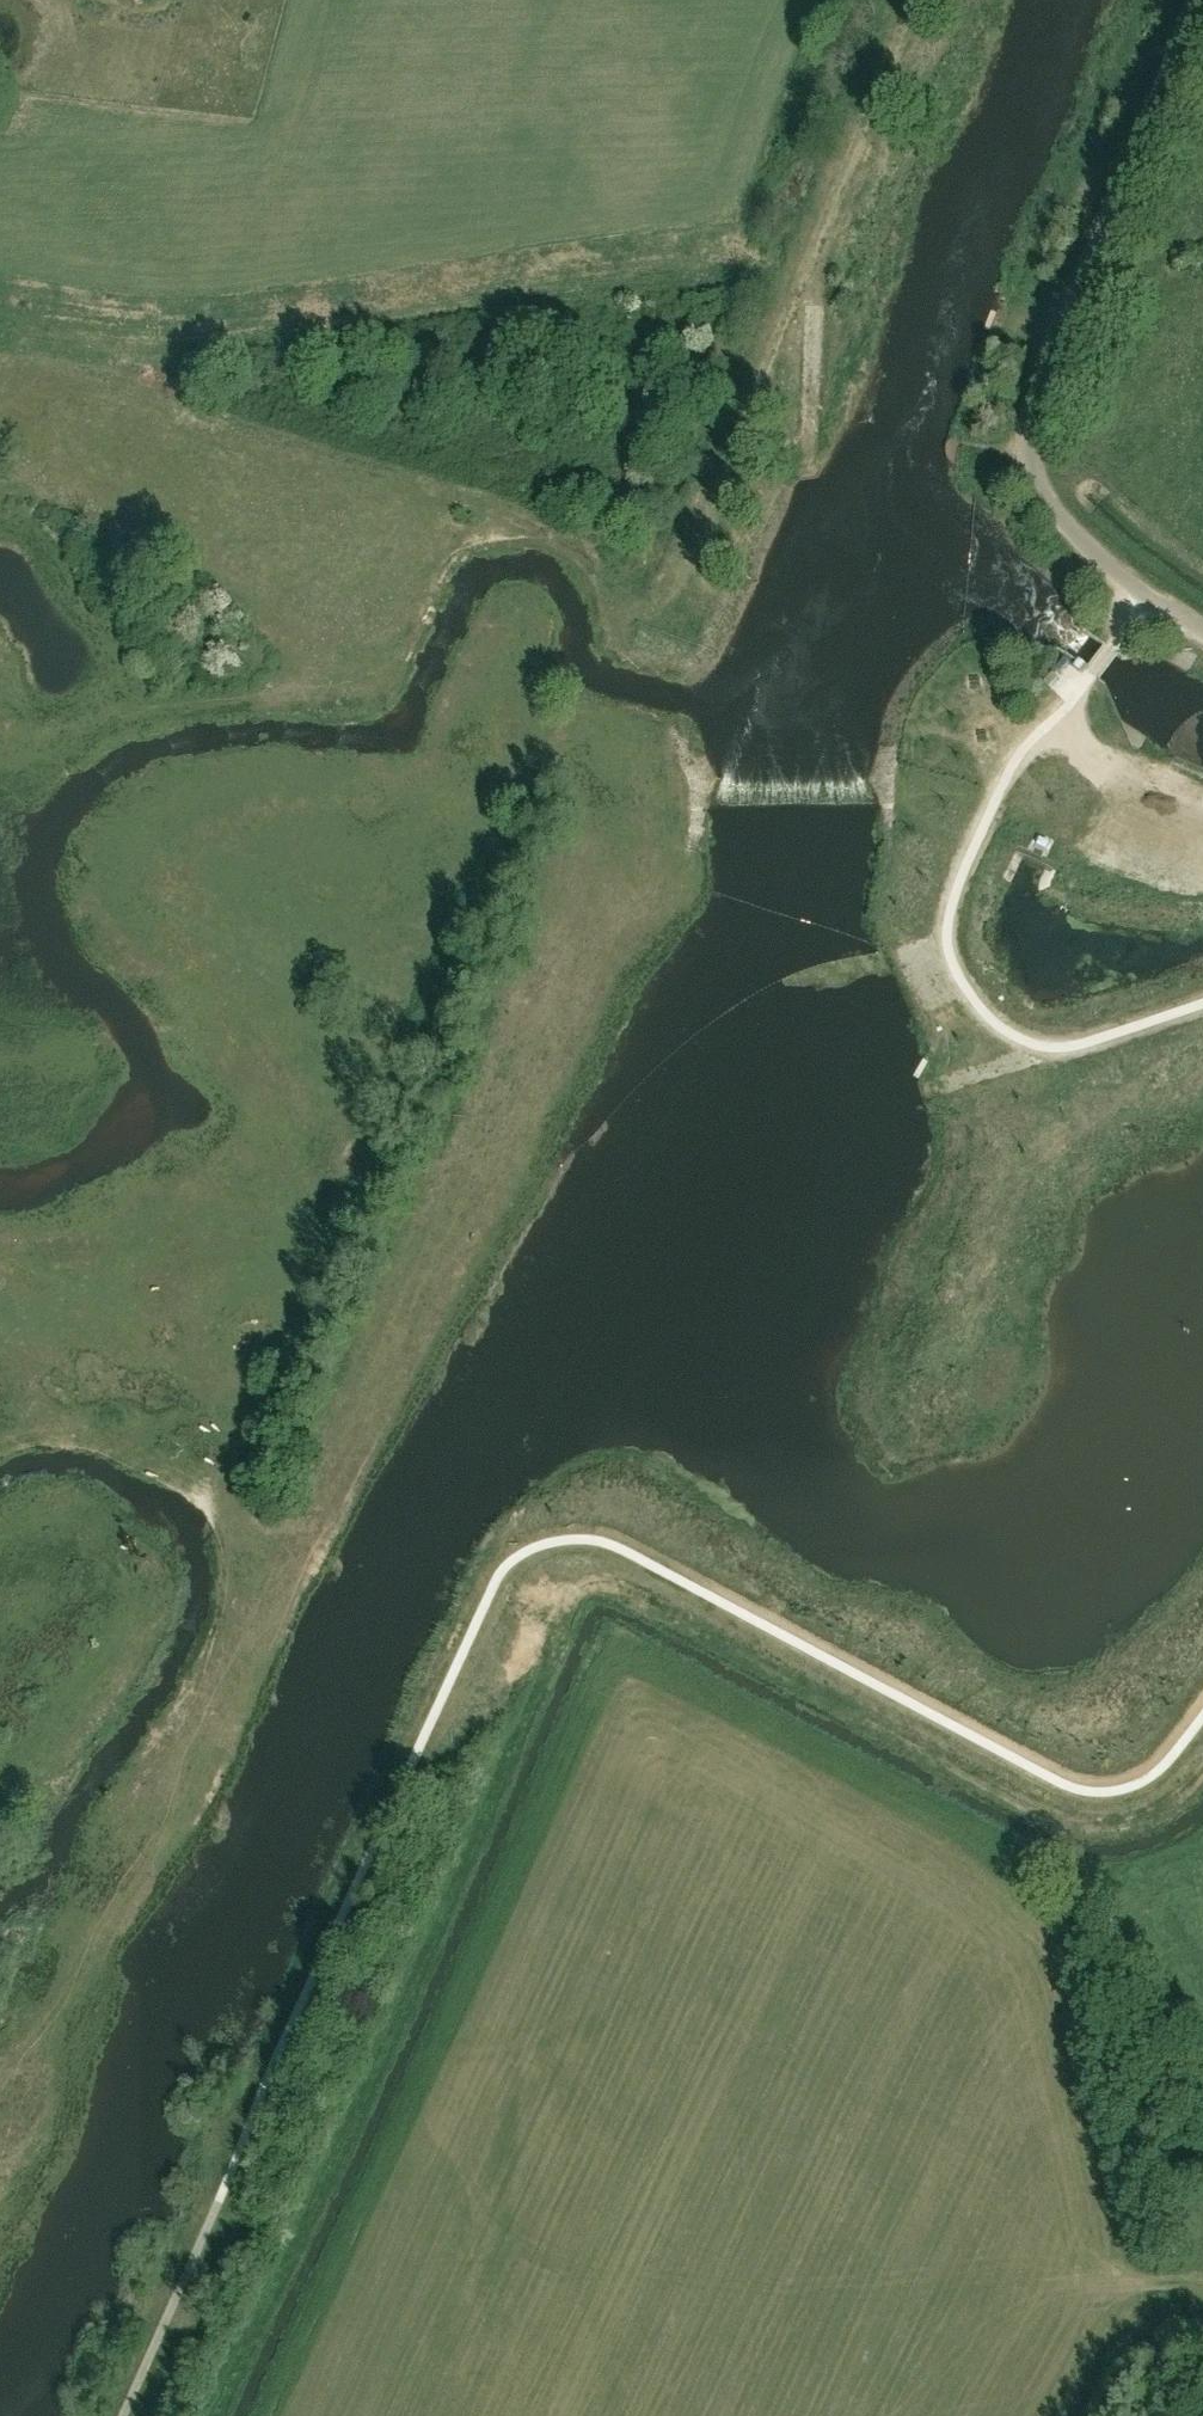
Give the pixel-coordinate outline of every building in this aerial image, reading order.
[(1093,764),(1091,781),(1108,783),(1110,766),(1093,764)]
